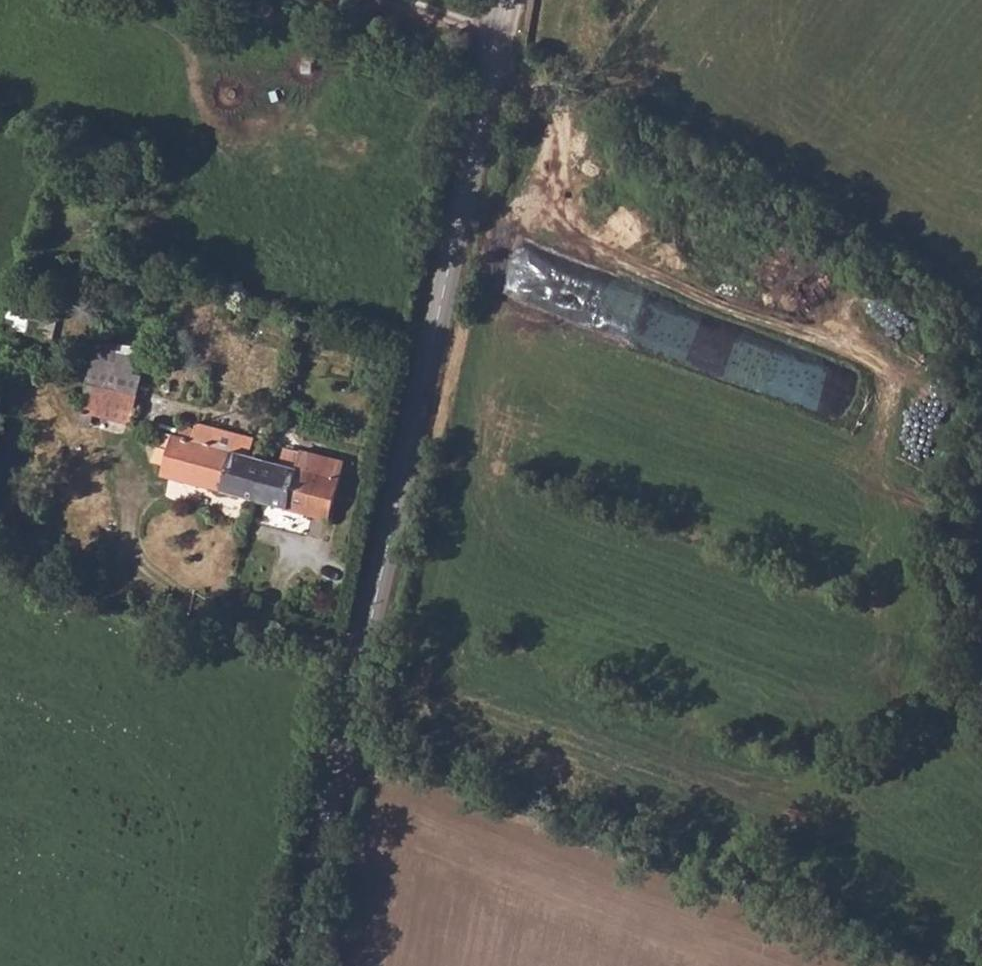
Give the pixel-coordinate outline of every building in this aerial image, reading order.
[(53,338),(61,311),(11,297),(3,324),(53,338)] [(306,333),(304,341),(316,345),(318,336),(306,333)] [(130,421),(149,351),(100,338),(81,408),(130,421)] [(304,341),(299,357),(311,360),(316,345),(304,341)] [(156,434),(152,449),(170,454),(166,467),(164,476),(258,502),(269,461),(251,457),(254,439),(198,425),(198,426),(191,426),(185,429),(182,437),(174,435),(173,438),(156,434)] [(269,461),(258,502),(319,519),(323,502),(313,499),(323,457),(283,447),(279,464),(269,461)] [(170,454),(152,449),(149,449),(146,462),(166,467),(170,454)] [(323,457),(313,499),(323,502),(334,460),(323,457)]
